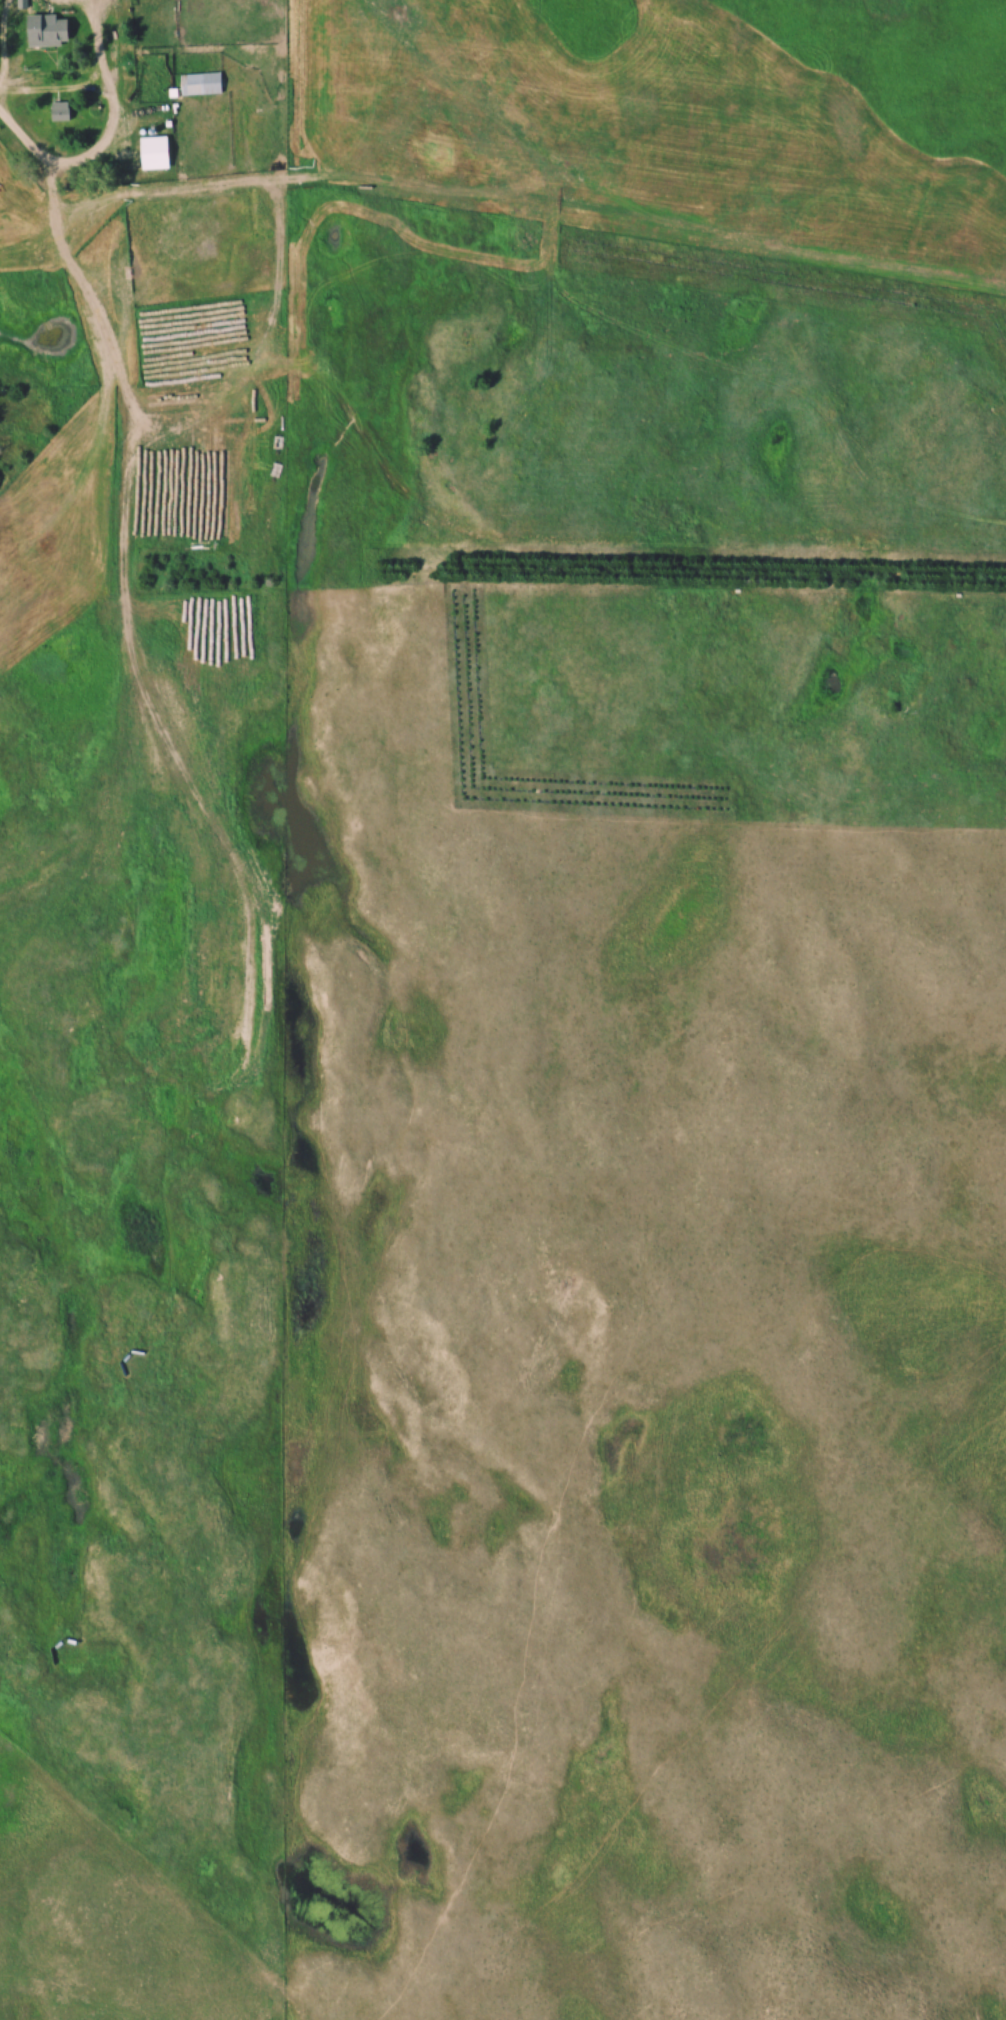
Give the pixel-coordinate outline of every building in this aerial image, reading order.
[(28,49),(69,49),(69,22),(51,22),(51,17),(28,17),(28,49)] [(221,97),(220,76),(180,76),(181,97),(221,97)] [(51,104),(51,123),(69,123),(69,104),(51,104)]
